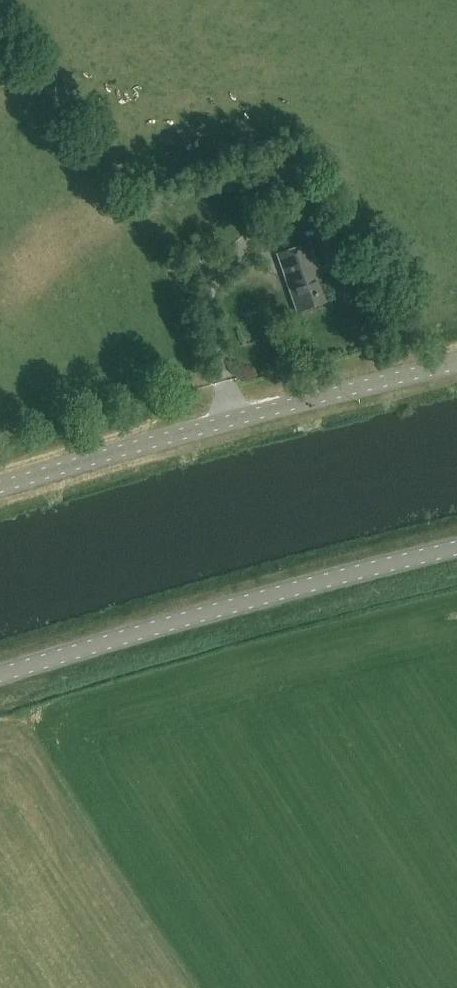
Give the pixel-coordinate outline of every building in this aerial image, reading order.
[(301,161),(313,153),(307,144),(295,153),(301,161)] [(319,202),(312,179),(288,187),(301,226),(310,223),(326,270),(343,264),(326,213),(332,211),(328,199),(319,202)] [(329,301),(310,245),(278,256),(285,274),(288,273),(301,311),(329,301)]
